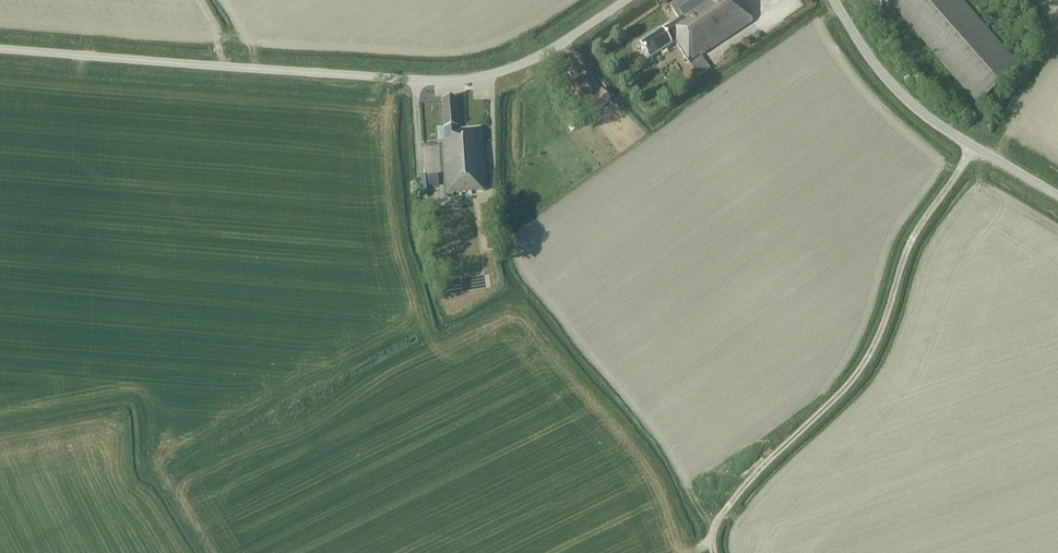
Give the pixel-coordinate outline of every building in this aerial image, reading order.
[(690,64),(753,22),(739,0),(678,0),(670,6),(679,20),(670,26),(668,25),(665,27),(665,30),(640,46),(649,60),(675,43),(690,64)] [(977,103),(1020,66),(962,0),(887,0),(977,103)] [(699,76),(711,68),(703,56),(691,64),(699,76)] [(587,82),(588,82),(582,73),(581,74),(576,66),(567,73),(572,79),(567,82),(569,85),(566,88),(570,94),(574,91),(574,92),(577,89),(585,100),(595,93),(587,82)] [(605,93),(610,100),(614,97),(609,91),(605,93)] [(443,141),(447,194),(486,191),(481,129),(459,130),(457,99),(442,100),(445,141),(443,141)] [(422,197),(428,197),(428,184),(440,184),(440,174),(421,174),(422,197)] [(459,243),(474,244),(475,228),(460,228),(459,243)] [(442,238),(443,254),(458,253),(457,237),(442,238)] [(477,248),(462,249),(463,264),(478,263),(477,248)] [(451,284),(481,282),(480,267),(450,268),(451,284)]
